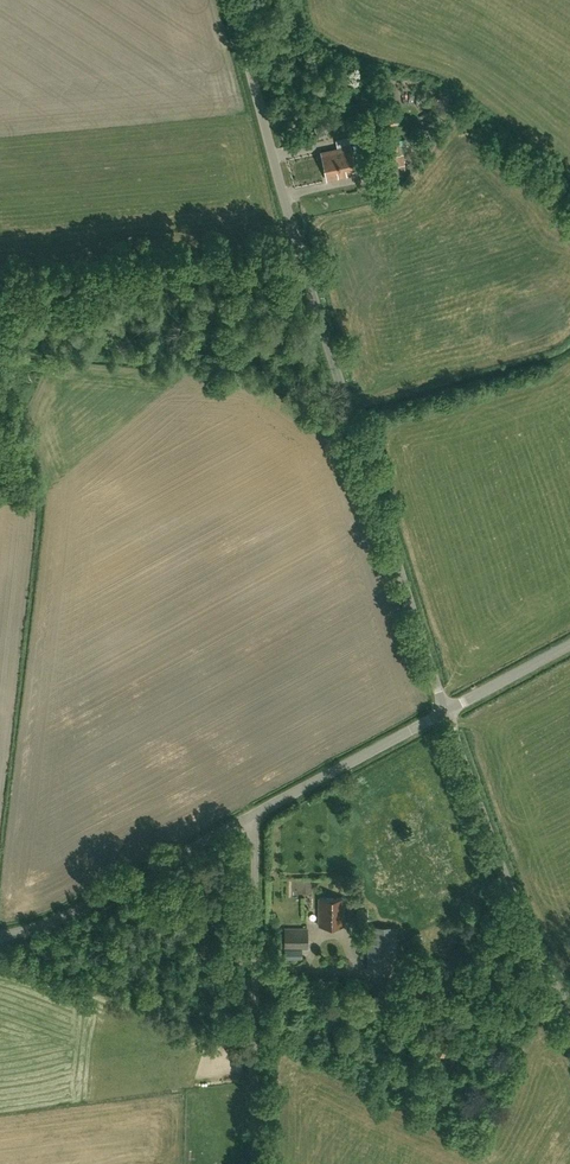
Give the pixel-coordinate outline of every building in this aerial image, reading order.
[(382,125),(398,124),(396,112),(381,113),(382,125)] [(365,131),(362,118),(348,120),(351,133),(365,131)] [(387,156),(390,173),(390,175),(406,173),(403,154),(407,153),(406,138),(397,139),(396,131),(384,133),(387,156)] [(356,172),(350,146),(348,136),(335,139),(337,149),(338,149),(340,157),(338,157),(339,163),(336,163),(338,176),(356,172)] [(327,178),(338,176),(336,163),(339,163),(338,157),(340,157),(338,149),(337,149),(322,152),(327,178)] [(344,925),(344,898),(319,898),(319,925),(344,925)] [(368,921),(368,912),(357,911),(357,921),(368,921)] [(394,971),(396,927),(371,927),(370,970),(394,971)] [(305,957),(305,948),(308,948),(308,928),(285,928),(285,948),(285,957),(305,957)] [(73,970),(77,960),(65,956),(61,965),(73,970)] [(358,1018),(371,1010),(366,1002),(354,1009),(358,1018)] [(442,1055),(450,1041),(442,1036),(434,1050),(442,1055)]
